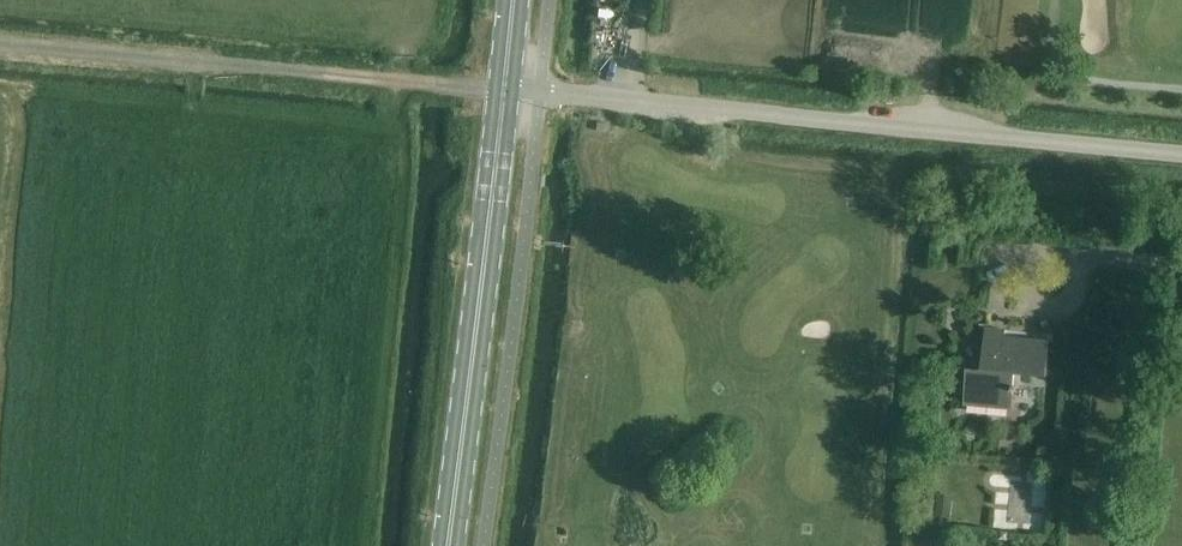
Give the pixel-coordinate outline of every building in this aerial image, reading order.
[(604,122),(595,122),(594,130),(604,131),(604,122)] [(1047,376),(1050,340),(1006,336),(1007,327),(986,325),(982,370),(968,369),(964,405),(1012,409),(1015,374),(1047,376)] [(938,494),(936,516),(951,518),(954,496),(938,494)] [(1001,531),(1000,539),(1009,540),(1010,531),(1001,531)]
